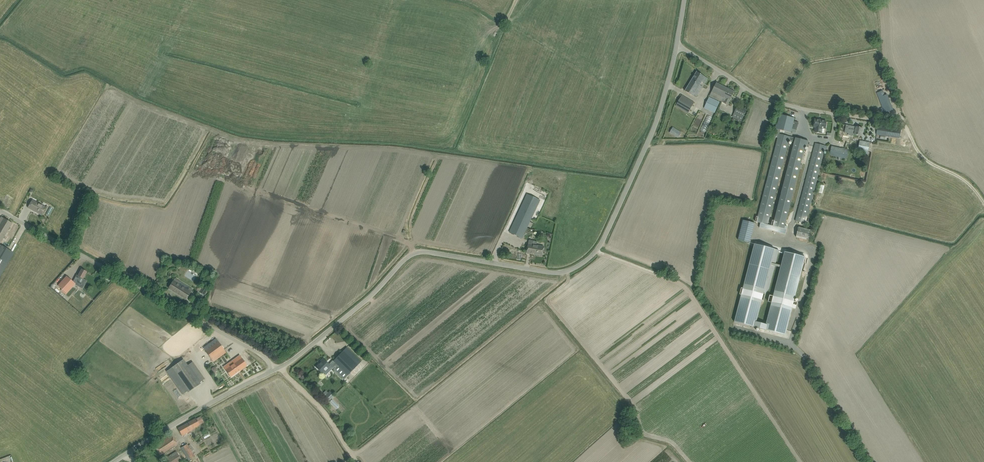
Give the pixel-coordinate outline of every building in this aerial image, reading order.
[(685,91),(689,94),(696,98),(700,90),(697,88),(701,82),(704,84),(708,78),(697,72),(685,91)] [(728,105),(732,96),(734,91),(716,82),(714,87),(710,96),(728,105)] [(677,104),(676,106),(688,113),(689,111),(694,102),(686,97),(682,95),(677,104)] [(704,108),(715,113),(720,102),(709,97),(704,108)] [(888,112),(893,110),(888,98),(883,100),(888,112)] [(737,106),(735,110),(734,113),(735,114),(733,117),(741,121),(747,110),(739,106),(737,106)] [(776,125),(775,130),(773,136),(777,138),(757,222),(760,223),(760,225),(763,225),(763,224),(768,225),(788,142),(790,142),(790,140),(795,142),(794,143),(794,144),(774,226),(784,229),(803,148),(804,146),(807,147),(807,146),(809,141),(795,138),(790,137),(779,134),(780,130),(791,133),(792,129),(796,130),(797,122),(794,121),(794,118),(780,114),(777,125),(776,125)] [(703,132),(708,133),(713,118),(708,116),(703,132)] [(821,120),(821,119),(814,119),(813,127),(815,128),(814,132),(822,133),(822,128),(825,129),(826,121),(821,120)] [(861,136),(862,133),(863,128),(856,126),(855,129),(850,127),(848,135),(854,136),(854,134),(861,136)] [(878,126),(877,131),(876,134),(899,138),(900,134),(901,129),(878,126)] [(681,132),(677,130),(673,127),(670,132),(674,135),(678,137),(681,132)] [(858,152),(868,154),(870,142),(860,140),(858,152)] [(825,156),(827,146),(815,143),(795,221),(799,222),(799,224),(801,224),(802,223),(807,224),(808,221),(806,221),(823,156),(825,156)] [(847,159),(848,149),(831,146),(829,155),(838,157),(841,158),(847,159)] [(522,239),(524,234),(540,201),(527,195),(509,233),(522,239)] [(42,215),(44,211),(46,208),(32,200),(28,208),(42,215)] [(9,228),(12,223),(1,217),(0,219),(0,243),(9,228)] [(738,240),(750,243),(755,223),(752,223),(743,220),(738,240)] [(809,240),(812,230),(798,226),(796,237),(809,240)] [(544,247),(529,244),(527,254),(534,255),(534,254),(542,256),(544,247)] [(754,244),(734,322),(764,330),(785,335),(792,308),(796,309),(797,302),(794,301),(805,257),(784,251),(773,296),(771,302),(766,324),(756,322),(763,294),(764,294),(765,294),(769,288),(779,250),(775,249),(754,244)] [(8,264),(14,254),(0,245),(0,277),(8,264)] [(62,289),(61,290),(65,294),(66,293),(67,293),(75,284),(76,285),(80,288),(85,280),(83,279),(87,272),(81,269),(78,276),(77,275),(73,282),(66,276),(58,286),(62,289)] [(180,282),(175,278),(169,288),(186,299),(189,295),(192,290),(189,288),(188,290),(179,284),(180,282)] [(204,296),(207,290),(199,285),(196,291),(204,296)] [(213,362),(222,355),(226,352),(216,339),(212,341),(203,348),(213,362)] [(361,361),(350,351),(347,347),(333,361),(333,360),(329,365),(323,359),(320,362),(321,363),(316,368),(322,374),(327,369),(328,370),(331,367),(334,370),(335,370),(344,379),(361,361)] [(223,367),(225,370),(228,373),(231,377),(247,366),(240,355),(223,367)] [(182,394),(187,391),(188,392),(201,384),(200,382),(205,379),(193,362),(188,365),(183,359),(166,371),(182,394)] [(196,418),(178,428),(182,436),(192,430),(204,423),(200,417),(196,419),(196,418)] [(154,446),(160,455),(177,444),(172,435),(154,446)] [(195,456),(193,454),(195,452),(190,444),(188,446),(187,444),(181,448),(188,460),(195,456)] [(169,461),(181,461),(182,461),(176,452),(167,458),(169,461)]
